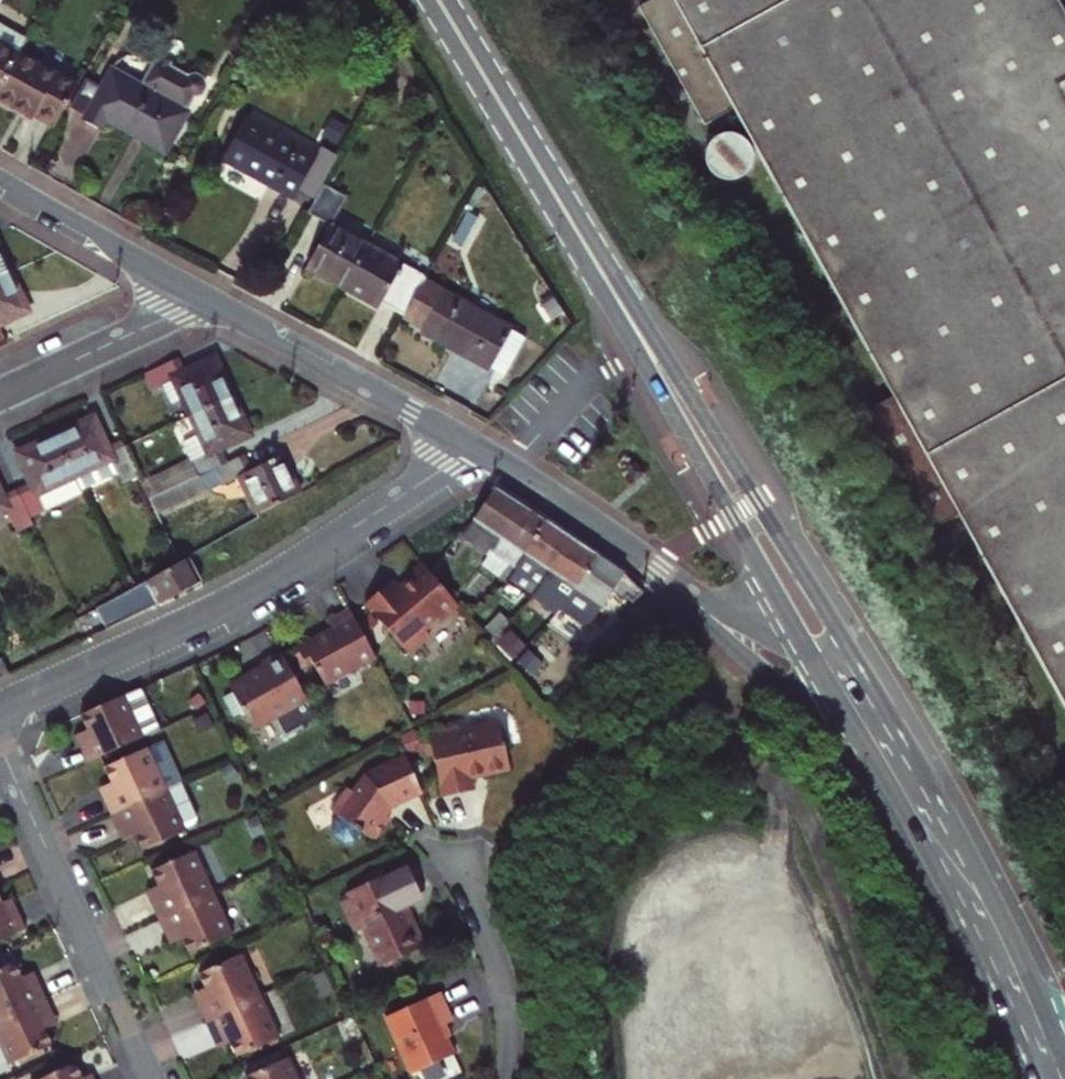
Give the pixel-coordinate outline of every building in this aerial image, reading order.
[(642,4),(708,123),(736,107),(897,395),(870,410),(939,524),(961,512),(1064,698),(1064,8),(1060,0),(649,0),(642,4)] [(17,53),(0,43),(0,84),(17,53)] [(0,84),(0,101),(32,118),(36,113),(55,124),(77,85),(17,53),(0,84)] [(102,130),(106,121),(166,152),(189,112),(180,107),(187,95),(198,92),(201,85),(198,76),(190,72),(183,74),(180,80),(165,71),(167,68),(157,63),(155,66),(150,63),(139,85),(111,69),(83,120),(102,130)] [(316,156),(248,119),(225,161),(293,199),(316,156)] [(346,196),(326,185),(310,214),(330,226),(346,196)] [(367,247),(330,226),(307,269),(343,290),(345,286),(365,250),(367,247)] [(11,272),(0,248),(0,277),(11,272)] [(380,303),(402,315),(421,281),(424,276),(403,265),(400,269),(365,250),(345,286),(378,305),(380,303)] [(7,338),(0,322),(28,309),(11,272),(0,277),(0,341),(7,338)] [(509,330),(421,281),(402,315),(423,327),(421,331),(488,368),(509,330)] [(185,398),(192,413),(233,395),(217,358),(187,372),(181,355),(145,372),(152,389),(164,384),(173,404),(185,398)] [(198,473),(227,460),(221,446),(250,433),(233,395),(192,413),(201,433),(184,441),(191,457),(142,479),(149,495),(198,473)] [(94,419),(58,435),(75,474),(82,489),(117,472),(123,484),(140,475),(123,438),(107,446),(94,419)] [(33,480),(18,488),(31,516),(47,510),(38,492),(75,474),(58,435),(20,453),(33,480)] [(253,468),(245,452),(227,460),(198,473),(204,490),(242,473),(259,511),(298,494),(282,455),(253,468)] [(212,507),(204,490),(198,473),(149,495),(163,528),(212,507)] [(38,492),(47,510),(84,492),(82,489),(75,474),(38,492)] [(467,542),(489,556),(491,553),(489,552),(522,503),(496,486),(464,534),(460,532),(454,539),(464,546),(467,542)] [(5,507),(17,532),(35,524),(31,516),(18,488),(1,495),(0,492),(0,510),(5,507)] [(491,553),(489,556),(482,567),(503,580),(544,518),(522,503),(489,552),(491,553)] [(535,594),(540,586),(573,538),(544,518),(503,580),(531,598),(535,594)] [(540,586),(563,601),(596,553),(573,538),(540,586)] [(596,553),(563,601),(593,622),(612,593),(626,573),(596,553)] [(98,607),(107,628),(159,603),(202,579),(189,557),(145,581),(146,583),(98,607)] [(439,620),(458,603),(453,598),(421,560),(406,574),(409,577),(395,589),(389,581),(364,604),(406,652),(427,634),(423,629),(437,618),(439,620)] [(626,573),(612,593),(623,603),(628,598),(634,603),(646,592),(626,573)] [(540,586),(535,594),(558,611),(563,601),(540,586)] [(374,654),(348,607),(328,617),(332,625),(296,645),(306,664),(312,661),(324,682),(374,654)] [(482,630),(489,639),(508,621),(500,612),(482,630)] [(600,638),(610,650),(636,629),(625,616),(600,638)] [(508,621),(489,639),(503,654),(510,663),(533,638),(512,617),(508,621)] [(552,645),(539,633),(524,652),(537,663),(552,645)] [(317,717),(281,652),(261,661),(264,667),(230,685),(233,691),(243,710),(252,728),(276,716),(285,734),(317,717)] [(2,656),(0,657),(0,677),(10,673),(2,656)] [(144,686),(126,693),(83,713),(90,729),(95,740),(84,746),(90,761),(163,728),(144,686)] [(243,710),(233,691),(224,696),(234,715),(243,710)] [(437,734),(428,735),(439,795),(470,790),(467,776),(480,773),(480,776),(508,770),(499,722),(459,730),(458,726),(436,729),(437,734)] [(95,740),(90,729),(79,734),(84,746),(95,740)] [(169,788),(150,746),(107,765),(114,781),(118,792),(107,797),(114,813),(169,788)] [(390,802),(421,788),(405,754),(364,772),(352,790),(347,785),(330,809),(335,813),(331,818),(349,832),(354,826),(359,830),(370,838),(388,814),(386,813),(383,811),(390,802)] [(169,788),(114,813),(120,827),(132,822),(137,834),(143,848),(187,827),(183,818),(196,813),(199,805),(188,779),(169,788)] [(118,792),(114,781),(102,786),(107,797),(118,792)] [(391,806),(422,792),(421,788),(390,802),(383,811),(386,813),(391,806)] [(132,822),(120,827),(126,839),(137,834),(132,822)] [(354,826),(349,832),(355,836),(359,830),(354,826)] [(153,870),(160,886),(164,896),(153,902),(160,917),(215,891),(197,851),(153,870)] [(347,900),(340,904),(353,933),(361,929),(378,966),(385,970),(393,966),(395,960),(425,947),(415,926),(410,929),(401,910),(386,875),(383,876),(380,869),(361,877),(365,884),(358,888),(361,894),(347,900)] [(361,877),(354,880),(358,888),(365,884),(361,877)] [(148,891),(153,902),(164,896),(160,886),(148,891)] [(345,894),(347,900),(361,894),(358,888),(345,894)] [(20,909),(10,914),(4,900),(0,891),(0,938),(27,926),(20,909)] [(215,891),(160,917),(166,931),(178,926),(183,937),(191,953),(235,933),(215,891)] [(14,896),(4,900),(10,914),(20,909),(14,896)] [(407,907),(401,910),(410,929),(415,926),(407,907)] [(178,926),(166,931),(172,942),(183,937),(178,926)] [(244,953),(199,973),(207,989),(212,1000),(199,1005),(206,1020),(262,995),(244,953)] [(47,997),(40,980),(30,985),(24,972),(17,956),(0,963),(0,1018),(47,997)] [(24,972),(30,985),(40,980),(34,967),(24,972)] [(212,1000),(207,989),(195,994),(199,1005),(212,1000)] [(453,1055),(446,1040),(441,1029),(446,1026),(452,1023),(439,993),(384,1018),(409,1074),(453,1055)] [(231,1040),(238,1056),(282,1036),(262,995),(206,1020),(213,1035),(225,1029),(231,1040)] [(0,1018),(0,1041),(12,1067),(58,1047),(51,1030),(45,1017),(54,1013),(47,997),(0,1018)] [(45,1017),(51,1030),(60,1026),(54,1013),(45,1017)] [(451,1037),(446,1026),(441,1029),(446,1040),(451,1037)] [(225,1029),(213,1035),(218,1046),(231,1040),(225,1029)] [(291,1055),(247,1076),(248,1078),(301,1078),(291,1055)] [(74,1064),(41,1078),(81,1078),(74,1064)]
